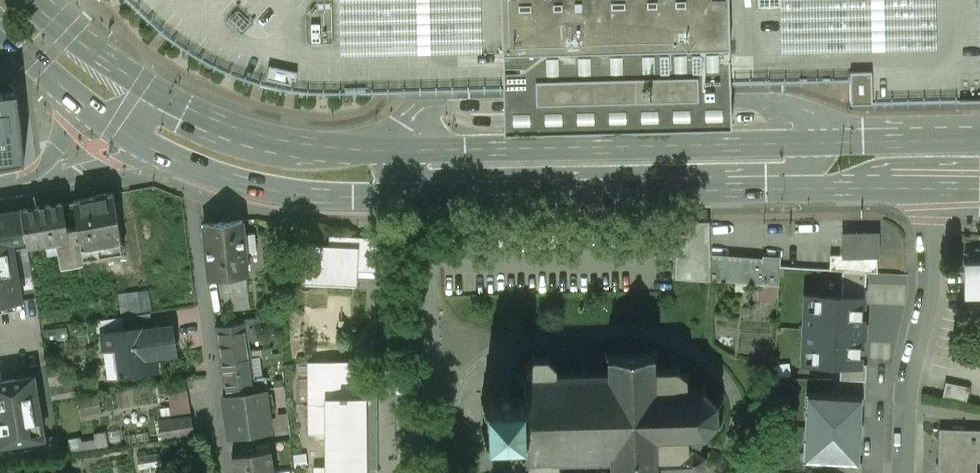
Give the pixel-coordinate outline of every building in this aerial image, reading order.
[(172,36),(192,50),(214,62),(236,72),(260,80),(284,85),(308,89),(333,89),(503,85),(503,103),(504,131),(731,125),(731,102),(730,79),(849,76),(850,99),(871,99),(959,97),(959,96),(979,96),(979,0),(133,0),(172,36)] [(25,168),(18,99),(0,101),(0,171),(25,168)] [(113,194),(73,201),(77,224),(82,259),(123,252),(113,194)] [(63,203),(22,210),(28,247),(58,241),(70,239),(67,226),(63,203)] [(28,247),(22,210),(0,214),(0,310),(23,307),(13,249),(28,247)] [(243,220),(203,225),(209,280),(223,278),(246,276),(249,275),(243,220)] [(765,260),(708,256),(708,223),(680,224),(677,277),(778,284),(779,260),(765,259),(765,260)] [(77,224),(67,226),(70,239),(58,241),(62,266),(83,262),(82,259),(77,224)] [(877,233),(843,235),(844,256),(844,257),(877,256),(878,255),(877,233)] [(374,238),(331,236),(330,236),(329,245),(307,244),(304,282),(357,285),(358,271),(385,272),(386,239),(374,238)] [(877,256),(844,257),(844,256),(830,255),(831,270),(842,271),(867,272),(878,273),(877,256)] [(965,263),(965,262),(964,262),(964,298),(966,298),(966,296),(979,296),(979,263),(965,263)] [(842,289),(866,290),(867,272),(842,271),(842,289)] [(246,276),(223,278),(226,311),(249,309),(246,276)] [(839,361),(863,362),(866,290),(842,289),(803,288),(802,360),(839,361)] [(278,332),(276,315),(267,316),(269,333),(278,332)] [(245,323),(215,327),(220,362),(251,357),(249,341),(263,339),(260,317),(245,319),(245,323)] [(151,326),(102,332),(105,351),(119,349),(123,377),(157,372),(153,342),(151,342),(149,327),(151,327),(151,326)] [(387,335),(374,335),(373,359),(386,359),(387,335)] [(483,399),(483,404),(488,403),(488,406),(489,405),(490,427),(488,427),(488,429),(483,429),(483,434),(488,433),(488,435),(490,435),(490,440),(495,440),(495,435),(502,435),(502,438),(512,438),(512,434),(520,434),(520,438),(517,438),(517,451),(520,451),(520,453),(519,453),(519,456),(526,456),(526,457),(528,457),(528,464),(531,464),(537,470),(536,472),(540,472),(549,472),(553,472),(551,470),(558,463),(560,463),(560,456),(584,455),(584,462),(588,462),(587,455),(604,455),(604,466),(602,468),(604,469),(606,467),(609,471),(607,472),(612,472),(614,471),(653,470),(657,472),(662,472),(697,472),(698,472),(700,472),(699,471),(704,467),(706,467),(706,464),(704,464),(704,457),(706,456),(705,454),(704,455),(698,452),(699,450),(697,449),(704,437),(707,436),(704,430),(715,419),(721,421),(722,418),(716,415),(716,401),(721,399),(720,395),(715,398),(704,390),(706,383),(702,382),(701,388),(688,388),(689,386),(685,383),(686,376),(689,374),(688,372),(684,374),(678,369),(679,364),(676,363),(675,368),(654,369),(653,355),(658,350),(655,348),(651,352),(612,354),(607,349),(604,351),(608,355),(603,358),(602,356),(601,357),(602,358),(602,370),(586,370),(586,364),(582,364),(582,371),(557,372),(557,365),(555,365),(548,358),(550,353),(548,352),(545,357),(537,357),(535,353),(532,354),(535,358),(527,365),(526,365),(526,372),(524,372),(524,373),(517,374),(517,377),(518,377),(518,379),(516,379),(517,392),(519,392),(519,396),(510,397),(510,393),(501,393),(501,397),(493,397),(493,392),(489,392),(489,397),(487,397),(487,399),(483,399)] [(251,357),(220,362),(225,395),(267,389),(266,378),(262,378),(259,356),(251,357)] [(355,361),(309,362),(309,377),(310,433),(327,433),(328,467),(314,466),(315,472),(366,472),(366,449),(367,449),(367,448),(366,448),(366,431),(367,431),(367,429),(366,429),(365,398),(366,398),(366,396),(356,396),(355,361)] [(837,396),(861,398),(863,362),(839,361),(837,396)] [(0,382),(0,445),(44,438),(34,377),(0,382)] [(970,388),(946,383),(943,396),(967,401),(970,388)] [(171,408),(191,406),(190,389),(170,390),(171,408)] [(225,395),(223,395),(229,437),(272,431),(266,390),(267,390),(267,389),(225,395)] [(837,396),(823,396),(822,408),(815,408),(812,451),(818,451),(818,460),(835,462),(861,463),(866,398),(861,398),(837,396)] [(949,429),(949,442),(950,442),(949,470),(939,470),(939,472),(976,472),(976,459),(979,459),(979,430),(949,429)] [(233,456),(235,472),(274,472),(271,450),(233,456)] [(861,463),(835,462),(834,472),(861,472),(861,463)]
